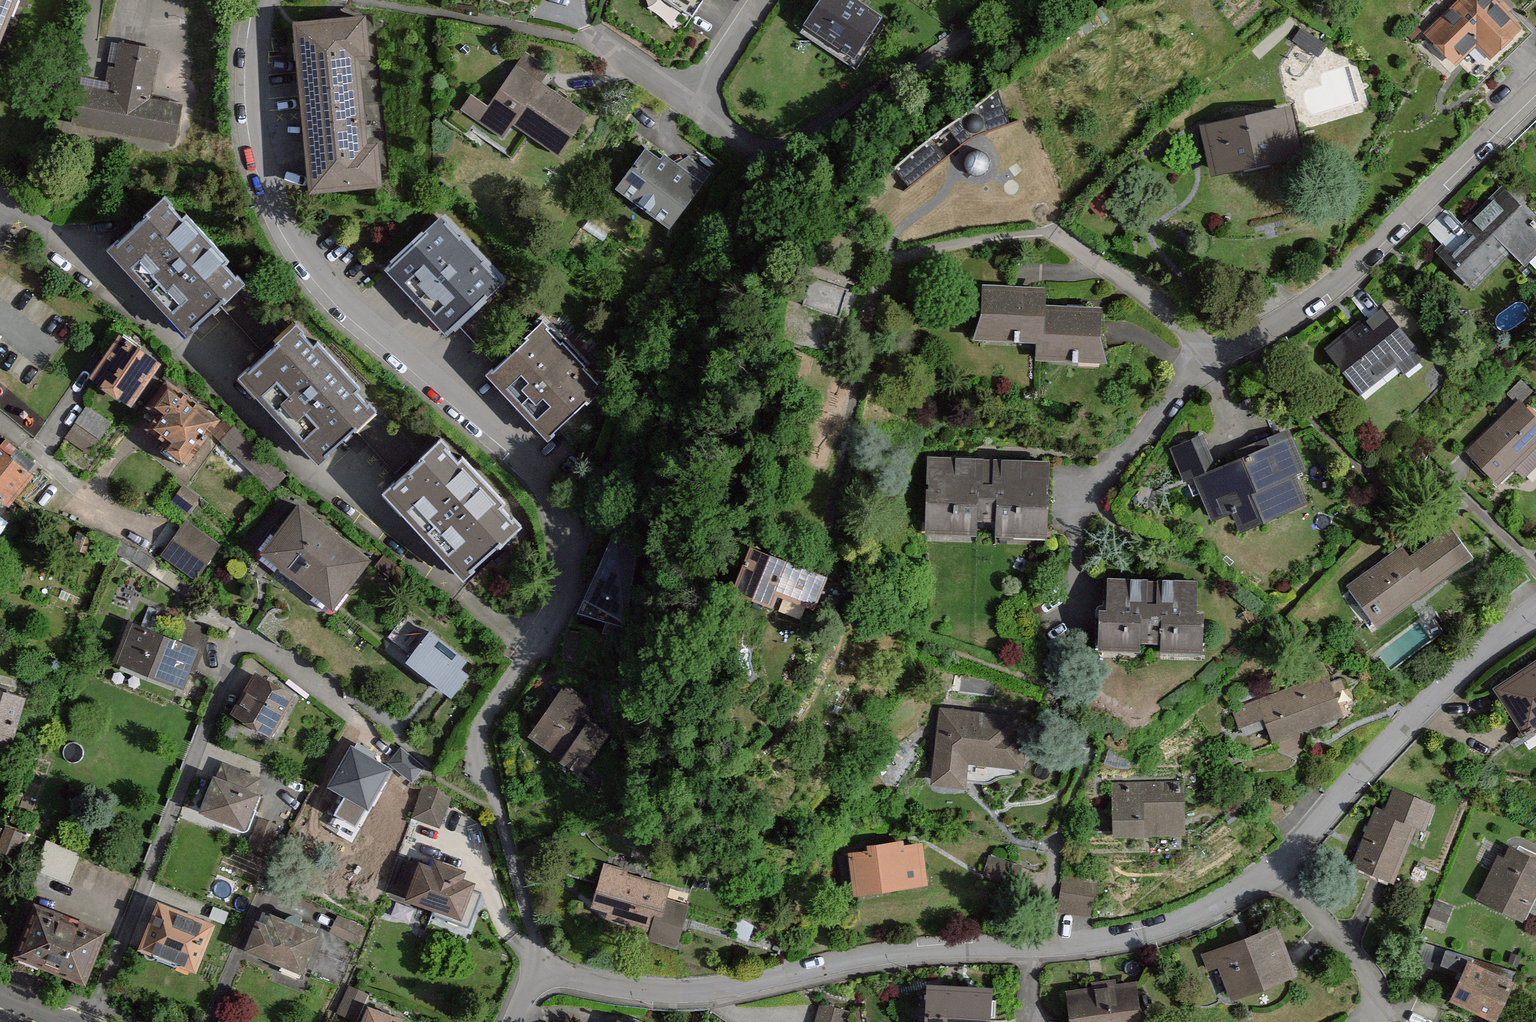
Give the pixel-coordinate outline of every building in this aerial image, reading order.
[(18,0),(0,0),(0,44),(18,0)] [(796,25),(849,59),(877,15),(853,0),(812,0),(796,25)] [(1415,30),(1450,65),(1468,47),(1484,63),(1520,27),(1493,0),(1445,0),(1415,30)] [(360,15),(283,20),(294,190),(375,185),(372,141),(358,142),(353,63),(363,62),(360,15)] [(78,84),(70,125),(174,144),(182,102),(151,96),(160,48),(119,40),(110,90),(78,84)] [(461,94),(450,111),(495,140),(504,127),(553,160),(582,116),(535,85),(545,70),(516,50),(479,106),(461,94)] [(893,168),(909,187),(972,136),(1010,122),(997,87),(893,168)] [(1282,106),(1191,126),(1202,176),(1293,155),(1282,106)] [(607,190),(663,230),(706,172),(684,156),(671,164),(657,155),(653,160),(638,149),(607,190)] [(964,164),(967,171),(972,175),(979,175),(984,173),(989,168),(990,161),(987,154),(982,150),(974,149),(968,152),(964,157),(964,164)] [(1466,289),(1506,252),(1519,265),(1535,250),(1535,223),(1501,185),(1430,250),(1466,289)] [(93,245),(174,332),(185,323),(181,319),(205,297),(210,302),(233,280),(225,273),(222,275),(211,263),(217,257),(175,212),(169,218),(158,206),(160,204),(150,193),(130,212),(133,214),(104,241),(101,238),(93,245)] [(373,268),(434,333),(492,279),(431,214),(373,268)] [(812,277),(802,304),(839,317),(849,289),(812,277)] [(977,285),(964,338),(1030,341),(1029,359),(1100,361),(1093,305),(1037,304),(1038,287),(977,285)] [(1319,352),(1353,395),(1390,366),(1398,375),(1420,358),(1378,305),(1319,352)] [(224,372),(306,459),(316,449),(312,445),(336,423),(341,428),(364,407),(357,399),(354,402),(342,389),(348,384),(306,339),(300,344),(289,332),(292,330),(282,319),(262,338),(264,341),(236,368),(232,364),(224,372)] [(478,373),(539,438),(597,384),(536,319),(478,373)] [(109,331),(79,375),(120,403),(150,360),(109,331)] [(158,383),(142,404),(151,410),(141,424),(160,438),(154,446),(177,464),(209,420),(158,383)] [(1494,489),(1535,446),(1535,420),(1512,396),(1457,452),(1494,489)] [(94,452),(112,420),(86,405),(68,437),(94,452)] [(1225,510),(1234,531),(1300,504),(1287,472),(1296,468),(1279,428),(1248,440),(1251,448),(1211,464),(1194,424),(1157,439),(1175,481),(1186,476),(1204,519),(1225,510)] [(229,425),(212,442),(265,491),(281,474),(229,425)] [(370,488),(451,575),(462,566),(458,562),(482,539),(487,545),(510,523),(502,516),(500,519),(488,506),(494,500),(452,455),(446,461),(435,449),(438,447),(428,436),(407,455),(410,458),(381,484),(378,481),(370,488)] [(31,464),(0,438),(0,500),(31,464)] [(1045,462),(918,456),(915,535),(966,537),(967,518),(987,519),(987,539),(1042,541),(1045,462)] [(285,499),(245,550),(323,610),(363,560),(285,499)] [(178,518),(153,554),(188,579),(214,542),(178,518)] [(1394,545),(1335,587),(1366,629),(1469,555),(1447,524),(1402,556),(1394,545)] [(615,527),(576,610),(624,626),(642,536),(615,527)] [(826,575),(750,544),(731,590),(771,606),(775,594),(813,609),(826,575)] [(1091,608),(1089,651),(1131,652),(1132,641),(1152,641),(1151,652),(1193,653),(1195,611),(1186,610),(1187,580),(1099,577),(1098,609),(1091,608)] [(164,636),(121,619),(104,661),(174,689),(181,669),(189,672),(206,630),(172,617),(164,636)] [(419,627),(392,662),(442,699),(461,673),(452,666),(459,657),(419,627)] [(1515,733),(1535,720),(1535,657),(1485,690),(1515,733)] [(245,671),(223,712),(266,736),(289,694),(245,671)] [(1264,743),(1335,716),(1318,673),(1223,711),(1234,737),(1258,728),(1264,743)] [(556,682),(518,734),(547,756),(586,703),(556,682)] [(1,747),(17,697),(0,691),(0,747),(1,747)] [(921,784),(958,789),(961,765),(1014,772),(1018,736),(1008,734),(1010,715),(931,705),(921,784)] [(600,733),(579,718),(550,757),(571,773),(600,733)] [(341,743),(318,785),(361,808),(384,765),(341,743)] [(203,773),(189,812),(234,829),(255,775),(217,761),(211,776),(203,773)] [(1103,783),(1104,836),(1178,835),(1176,781),(1103,783)] [(419,784),(407,816),(434,825),(445,793),(419,784)] [(1343,867),(1386,884),(1407,832),(1418,837),(1431,805),(1387,787),(1376,813),(1366,809),(1343,867)] [(253,815),(241,847),(259,854),(272,822),(253,815)] [(837,853),(842,893),(918,883),(913,843),(895,845),(894,839),(856,844),(856,851),(837,853)] [(38,841),(27,870),(64,884),(75,855),(38,841)] [(1469,902),(1516,923),(1530,892),(1535,895),(1535,892),(1535,860),(1503,845),(1497,858),(1490,855),(1469,902)] [(982,855),(976,874),(1009,884),(1014,865),(982,855)] [(409,861),(395,898),(453,920),(468,882),(456,877),(459,869),(425,856),(421,866),(409,861)] [(635,937),(666,945),(678,902),(659,897),(663,882),(617,870),(619,864),(594,857),(581,902),(597,907),(595,914),(638,926),(635,937)] [(1060,911),(1092,914),(1096,879),(1064,875),(1060,911)] [(147,899),(128,947),(169,962),(168,967),(186,974),(206,921),(147,899)] [(4,954),(75,982),(96,929),(25,901),(4,954)] [(247,918),(234,950),(294,975),(312,931),(261,911),(256,922),(247,918)] [(330,913),(323,930),(354,943),(361,926),(330,913)] [(1210,970),(1221,1001),(1290,978),(1273,929),(1196,955),(1202,973),(1210,970)] [(1460,959),(1441,1002),(1487,1021),(1506,979),(1460,959)] [(1127,982),(1057,989),(1061,1021),(1131,1021),(1127,982)] [(916,1021),(985,1021),(987,989),(919,985),(916,1021)] [(352,1021),(389,1021),(391,1016),(360,1003),(352,1021)] [(805,1021),(841,1021),(844,1014),(811,1004),(805,1021)]
